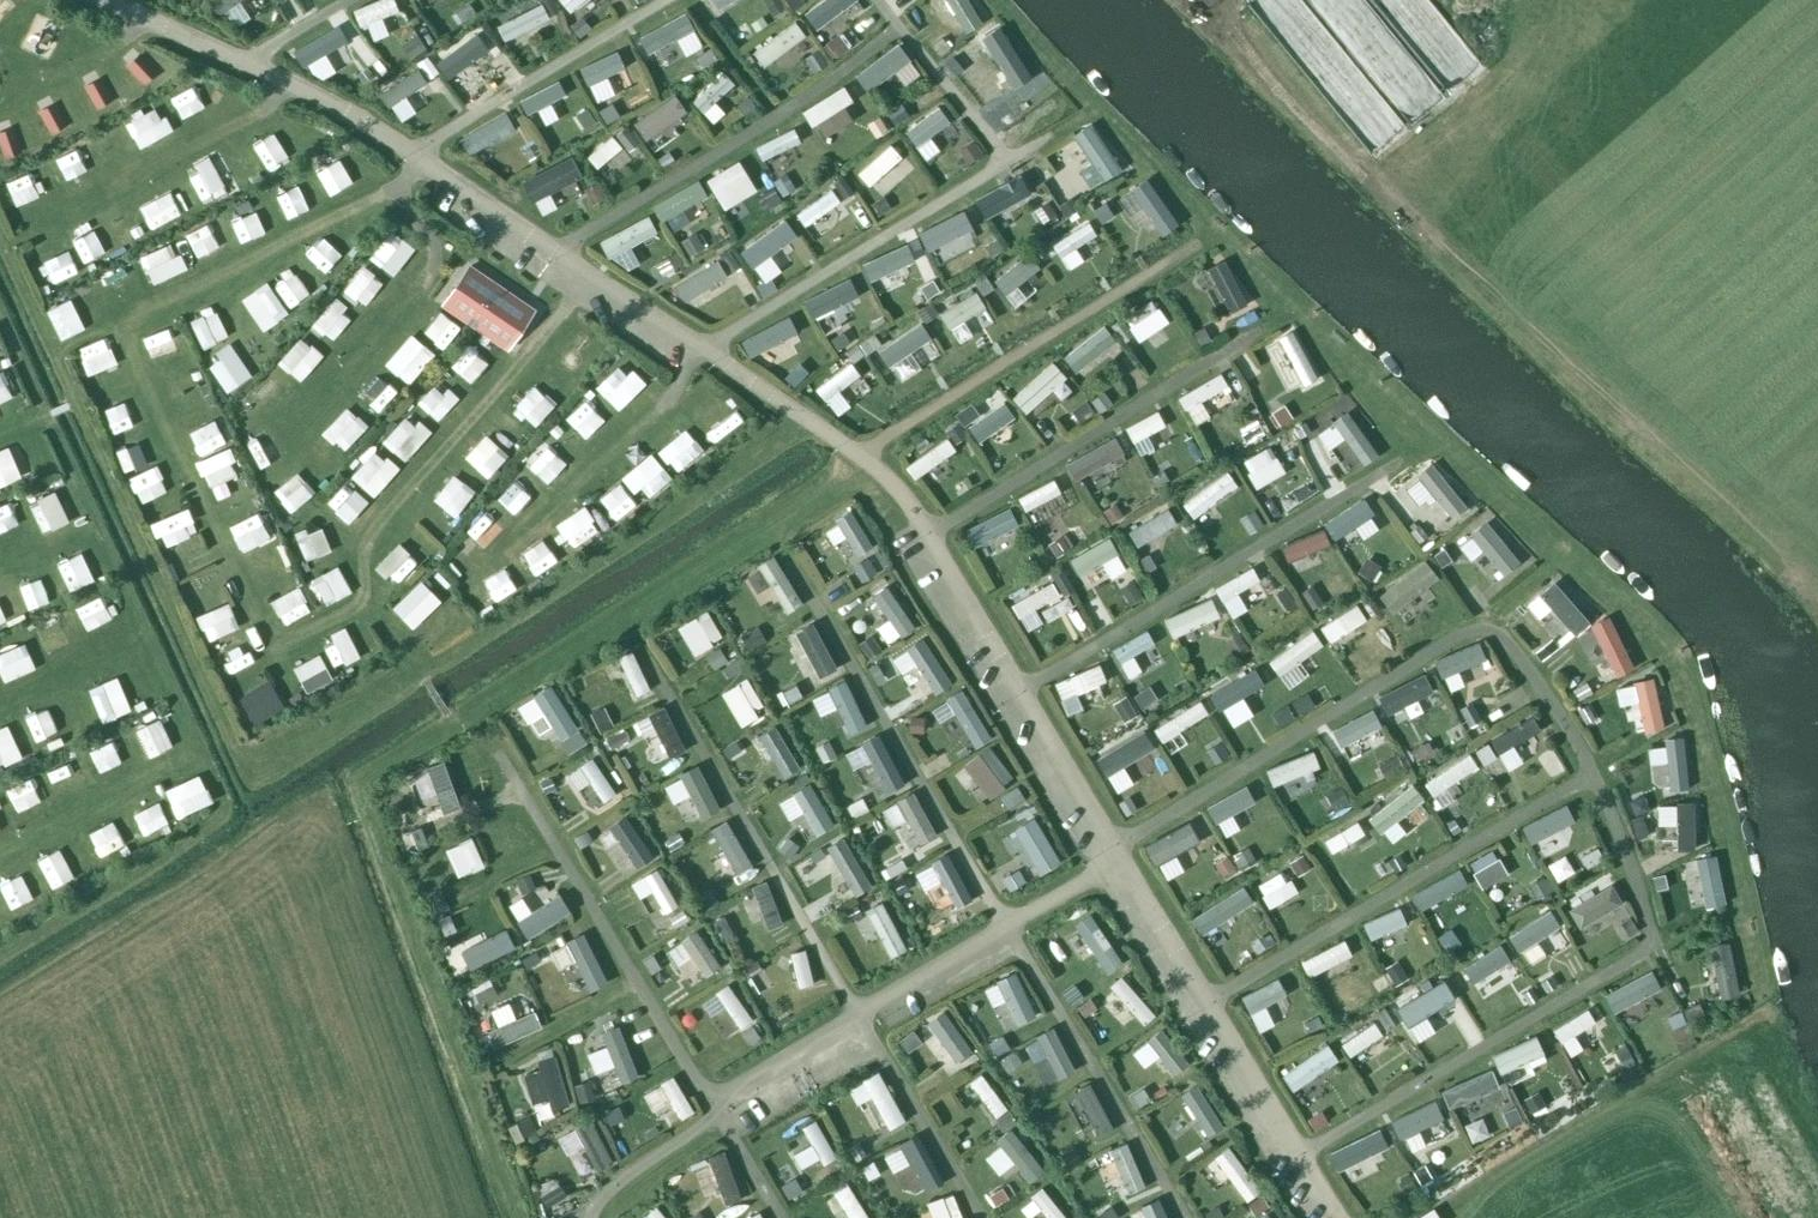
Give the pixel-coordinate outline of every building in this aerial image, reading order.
[(400,14),(396,0),(374,0),(353,6),(359,26),(400,14)] [(497,25),(507,43),(551,18),(541,0),(497,25)] [(588,0),(560,0),(572,14),(588,0)] [(740,0),(721,0),(726,9),(740,0)] [(822,33),(860,4),(857,0),(812,0),(803,8),(822,33)] [(960,27),(978,21),(971,0),(950,0),(960,27)] [(458,24),(475,14),(469,3),(452,13),(458,24)] [(646,55),(685,36),(674,13),(635,32),(646,55)] [(795,19),(753,47),(765,65),(807,36),(795,19)] [(996,21),(981,31),(1007,68),(1022,58),(996,21)] [(845,32),(824,38),(829,55),(850,49),(845,32)] [(456,82),(494,50),(479,33),(441,65),(456,82)] [(420,34),(403,42),(409,56),(426,48),(420,34)] [(618,46),(578,61),(588,85),(628,70),(618,46)] [(952,47),(944,56),(958,70),(967,60),(952,47)] [(125,67),(141,84),(152,73),(136,56),(125,67)] [(403,100),(429,79),(418,65),(392,87),(403,100)] [(724,69),(691,100),(715,124),(728,111),(718,101),(737,82),(724,69)] [(990,114),(1034,92),(1023,70),(979,91),(990,114)] [(98,76),(83,85),(96,108),(112,99),(98,76)] [(530,114),(567,94),(557,76),(520,96),(530,114)] [(804,102),(821,136),(856,118),(846,98),(851,95),(844,81),(804,102)] [(194,87),(172,98),(185,123),(207,112),(194,87)] [(752,89),(734,101),(742,113),(760,102),(752,89)] [(903,128),(917,148),(953,121),(939,102),(903,128)] [(140,148),(173,132),(159,105),(126,122),(140,148)] [(641,119),(655,146),(679,134),(665,107),(641,119)] [(880,111),(867,118),(875,134),(889,127),(880,111)] [(752,134),(765,159),(803,139),(790,114),(752,134)] [(1093,118),(1072,129),(1101,180),(1122,168),(1093,118)] [(485,123),(463,141),(472,152),(494,134),(485,123)] [(0,130),(0,142),(3,152),(20,147),(13,126),(0,130)] [(253,145),(267,169),(289,156),(274,132),(253,145)] [(600,169),(625,148),(612,133),(587,154),(600,169)] [(856,169),(871,186),(904,156),(890,140),(856,169)] [(535,200),(584,175),(572,151),(523,175),(535,200)] [(706,175),(726,208),(759,189),(739,155),(706,175)] [(342,159),(317,170),(328,197),(354,186),(342,159)] [(214,188),(233,177),(227,166),(208,176),(214,188)] [(976,192),(988,217),(1032,196),(1026,184),(1014,190),(1007,177),(976,192)] [(584,187),(594,202),(606,194),(597,179),(584,187)] [(652,200),(662,217),(698,197),(689,180),(652,200)] [(830,183),(794,212),(806,228),(843,199),(830,183)] [(285,221),(306,208),(293,186),(271,198),(285,221)] [(45,217),(45,196),(8,195),(8,217),(45,217)] [(1089,206),(1099,225),(1114,217),(1103,198),(1089,206)] [(927,221),(935,240),(968,226),(960,206),(927,221)] [(256,240),(266,234),(253,212),(243,218),(256,240)] [(612,259),(630,251),(628,247),(659,234),(649,212),(601,233),(612,259)] [(1085,212),(1047,228),(1059,254),(1096,238),(1085,212)] [(777,220),(739,251),(751,266),(789,235),(777,220)] [(187,232),(194,257),(219,250),(212,225),(187,232)] [(87,265),(107,253),(94,229),(73,241),(87,265)] [(693,255),(711,244),(703,231),(685,243),(693,255)] [(323,236),(306,257),(326,274),(344,254),(323,236)] [(875,280),(915,260),(904,239),(865,259),(875,280)] [(157,283),(183,269),(168,243),(142,257),(157,283)] [(657,258),(663,275),(685,266),(678,249),(657,258)] [(1017,307),(1036,290),(1027,280),(1043,266),(1029,250),(994,279),(1017,307)] [(1227,254),(1203,262),(1221,310),(1244,302),(1227,254)] [(686,302),(732,281),(721,256),(675,277),(686,302)] [(507,349),(534,309),(469,266),(442,305),(507,349)] [(341,295),(352,305),(371,284),(360,274),(341,295)] [(813,315),(860,292),(852,275),(804,297),(813,315)] [(979,295),(994,291),(989,275),(974,279),(979,295)] [(269,284),(245,299),(264,329),(288,314),(269,284)] [(943,310),(951,324),(975,311),(967,297),(943,310)] [(1153,297),(1123,316),(1140,341),(1170,322),(1153,297)] [(74,300),(48,309),(59,341),(85,333),(74,300)] [(191,323),(205,349),(230,336),(216,310),(191,323)] [(751,354),(800,332),(792,314),(743,336),(751,354)] [(921,321),(882,348),(893,364),(932,338),(921,321)] [(1303,387),(1320,378),(1292,325),(1275,335),(1303,387)] [(1064,355),(1076,371),(1108,349),(1096,332),(1064,355)] [(413,333),(386,362),(407,381),(433,352),(413,333)] [(300,334),(277,362),(301,382),(324,354),(300,334)] [(157,363),(181,350),(173,335),(149,348),(157,363)] [(80,378),(114,369),(106,343),(73,352),(80,378)] [(233,345),(209,359),(226,390),(251,377),(233,345)] [(1129,352),(1116,361),(1135,387),(1148,378),(1129,352)] [(1010,390),(1025,411),(1071,379),(1055,358),(1010,390)] [(783,372),(793,384),(809,370),(799,359),(783,372)] [(826,401),(862,374),(850,359),(815,386),(826,401)] [(870,361),(861,368),(875,385),(884,378),(870,361)] [(1206,404),(1218,398),(1216,393),(1230,386),(1219,363),(1179,382),(1198,423),(1212,416),(1206,404)] [(0,370),(0,399),(17,392),(8,367),(0,370)] [(618,367),(594,389),(620,417),(643,396),(618,367)] [(381,368),(361,388),(380,408),(401,387),(381,368)] [(542,417),(565,392),(547,375),(524,401),(542,417)] [(458,402),(438,379),(416,398),(437,422),(458,402)] [(100,398),(107,413),(129,404),(122,389),(100,398)] [(584,397),(561,421),(584,443),(607,420),(584,397)] [(965,418),(981,440),(1003,424),(987,402),(965,418)] [(346,405),(320,433),(342,452),(367,425),(346,405)] [(707,427),(715,436),(741,415),(732,405),(707,427)] [(1348,407),(1318,428),(1345,467),(1358,459),(1363,466),(1381,454),(1348,407)] [(1136,443),(1168,432),(1160,409),(1128,420),(1136,443)] [(404,411),(382,442),(409,462),(431,430),(404,411)] [(243,420),(262,436),(269,428),(251,412),(243,420)] [(210,489),(240,475),(214,419),(188,431),(201,458),(196,460),(210,489)] [(1240,430),(1247,444),(1269,433),(1261,419),(1240,430)] [(486,432),(464,453),(485,475),(508,454),(486,432)] [(1078,475),(1127,455),(1118,433),(1069,453),(1078,475)] [(910,455),(931,481),(954,462),(934,437),(910,455)] [(525,467),(538,476),(559,447),(546,438),(525,467)] [(116,450),(125,472),(147,462),(138,441),(116,450)] [(1242,457),(1256,487),(1285,474),(1271,444),(1242,457)] [(375,446),(350,474),(375,496),(400,469),(375,446)] [(160,463),(132,473),(142,501),(170,490),(160,463)] [(662,467),(636,482),(644,495),(669,480),(662,467)] [(1181,500),(1194,519),(1241,486),(1228,468),(1181,500)] [(1450,522),(1465,511),(1432,470),(1417,482),(1450,522)] [(299,471),(274,487),(288,509),(313,493),(299,471)] [(456,516),(476,489),(452,471),(432,498),(456,516)] [(1052,476),(1018,495),(1037,529),(1071,510),(1052,476)] [(42,533),(66,523),(55,495),(31,505),(42,533)] [(1363,497),(1327,516),(1335,531),(1371,511),(1363,497)] [(1110,523),(1124,515),(1115,500),(1101,508),(1110,523)] [(964,523),(975,547),(1021,526),(1010,502),(964,523)] [(1139,547),(1179,523),(1168,504),(1128,529),(1139,547)] [(585,508),(560,525),(574,546),(599,530),(585,508)] [(851,508),(823,526),(834,543),(845,536),(858,556),(875,545),(851,508)] [(154,519),(165,550),(196,539),(186,509),(154,519)] [(478,544),(490,523),(478,515),(465,536),(478,544)] [(1457,545),(1498,582),(1523,555),(1482,517),(1457,545)] [(1356,522),(1337,530),(1343,548),(1363,541),(1356,522)] [(322,523),(297,532),(307,560),(332,550),(322,523)] [(1321,523),(1283,542),(1291,558),(1329,540),(1321,523)] [(1065,530),(1048,539),(1057,555),(1073,545),(1065,530)] [(241,543),(251,574),(277,565),(267,535),(241,543)] [(539,573),(561,557),(543,535),(522,551),(539,573)] [(396,585),(420,560),(398,540),(375,565),(396,585)] [(1074,579),(1120,560),(1113,542),(1067,561),(1074,579)] [(1432,553),(1442,567),(1453,558),(1443,545),(1432,553)] [(1376,551),(1359,560),(1368,578),(1385,569),(1376,551)] [(68,587),(93,578),(83,552),(58,562),(68,587)] [(776,559),(763,567),(785,602),(798,594),(776,559)] [(341,565),(315,573),(324,602),(350,594),(341,565)] [(1214,584),(1222,601),(1262,582),(1254,565),(1214,584)] [(1393,602),(1427,583),(1417,566),(1384,585),(1393,602)] [(487,578),(495,600),(516,592),(508,571),(487,578)] [(413,626),(442,598),(421,576),(392,604),(413,626)] [(1593,624),(1555,577),(1502,620),(1509,628),(1532,610),(1552,633),(1532,649),(1545,664),(1593,624)] [(871,591),(889,621),(879,627),(887,641),(914,625),(887,581),(871,591)] [(1055,581),(1011,597),(1020,622),(1042,613),(1039,605),(1061,597),(1055,581)] [(285,625),(312,611),(298,584),(271,598),(285,625)] [(87,631),(115,618),(103,592),(75,604),(87,631)] [(1165,611),(1175,637),(1222,618),(1211,592),(1165,611)] [(197,611),(207,640),(240,628),(230,599),(197,611)] [(1317,625),(1330,645),(1369,622),(1357,601),(1317,625)] [(704,607),(678,627),(698,653),(725,633),(704,607)] [(1613,671),(1632,663),(1609,610),(1590,618),(1613,671)] [(821,675),(837,669),(816,615),(801,621),(821,675)] [(35,631),(43,646),(71,631),(63,616),(35,631)] [(754,622),(740,639),(753,650),(767,633),(754,622)] [(346,627),(321,640),(336,667),(361,653),(346,627)] [(1267,663),(1287,685),(1315,660),(1295,638),(1267,663)] [(0,650),(0,665),(7,680),(34,667),(22,640),(0,650)] [(905,653),(930,689),(945,678),(920,643),(905,653)] [(1136,684),(1157,670),(1141,644),(1119,658),(1136,684)] [(706,655),(715,668),(728,658),(719,645),(706,655)] [(635,647),(619,653),(633,697),(650,691),(635,647)] [(319,650),(294,662),(306,688),(332,675),(319,650)] [(1083,707),(1079,693),(1107,685),(1101,663),(1054,677),(1064,713),(1083,707)] [(1630,728),(1664,724),(1657,670),(1634,674),(1639,709),(1628,710),(1630,728)] [(1249,690),(1255,687),(1250,674),(1208,693),(1216,710),(1235,702),(1239,712),(1256,704),(1249,690)] [(268,675),(239,695),(256,719),(285,699),(268,675)] [(721,690),(742,723),(767,708),(746,675),(721,690)] [(91,690),(103,716),(127,705),(115,679),(91,690)] [(565,755),(588,742),(553,680),(515,702),(527,723),(542,715),(565,755)] [(1387,693),(1399,722),(1432,709),(1420,680),(1387,693)] [(1140,704),(1157,692),(1149,681),(1133,693),(1140,704)] [(974,746),(992,737),(963,685),(945,694),(974,746)] [(1121,722),(1135,717),(1127,696),(1113,701),(1121,722)] [(1164,744),(1211,716),(1200,697),(1153,725),(1164,744)] [(658,764),(688,749),(663,700),(633,714),(658,764)] [(1586,724),(1602,715),(1594,701),(1578,710),(1586,724)] [(35,740),(57,731),(46,707),(24,717),(35,740)] [(1336,746),(1383,725),(1375,707),(1328,729),(1336,746)] [(1452,712),(1441,717),(1451,739),(1462,734),(1452,712)] [(1488,763),(1506,753),(1504,749),(1541,729),(1532,712),(1489,736),(1498,751),(1492,754),(1487,745),(1480,749),(1488,763)] [(912,713),(908,730),(922,733),(926,717),(912,713)] [(159,715),(136,727),(151,756),(174,744),(159,715)] [(768,764),(792,752),(778,723),(754,736),(768,764)] [(1126,768),(1156,751),(1143,727),(1096,754),(1117,792),(1134,782),(1126,768)] [(879,728),(852,744),(870,775),(898,758),(879,728)] [(1668,785),(1685,784),(1683,736),(1666,737),(1668,785)] [(114,738),(90,745),(98,771),(121,764),(114,738)] [(1664,741),(1649,742),(1649,759),(1665,758),(1664,741)] [(1264,763),(1274,787),(1321,769),(1310,744),(1264,763)] [(963,767),(993,796),(1014,774),(985,745),(963,767)] [(1469,750),(1423,781),(1435,798),(1480,766),(1469,750)] [(444,806),(462,799),(444,754),(426,761),(444,806)] [(594,754),(567,769),(577,786),(589,779),(602,802),(617,794),(594,754)] [(697,760),(681,769),(705,811),(720,802),(697,760)] [(813,779),(789,790),(809,835),(833,824),(813,779)] [(1379,834),(1426,799),(1413,781),(1366,816),(1379,834)] [(9,792),(20,820),(44,811),(33,783),(9,792)] [(172,813),(183,809),(177,786),(165,790),(172,813)] [(913,787),(896,795),(921,845),(938,837),(913,787)] [(1330,794),(1336,811),(1350,805),(1344,789),(1330,794)] [(1206,808),(1221,836),(1251,820),(1235,792),(1206,808)] [(1127,818),(1139,812),(1129,795),(1118,801),(1127,818)] [(160,798),(134,806),(142,831),(168,823),(160,798)] [(1691,839),(1693,800),(1676,800),(1675,838),(1691,839)] [(1004,811),(1033,861),(1050,852),(1021,802),(1004,811)] [(890,811),(899,837),(911,833),(901,807),(890,811)] [(1527,825),(1544,851),(1569,834),(1552,808),(1527,825)] [(627,861),(647,848),(625,812),(605,825),(627,861)] [(731,815),(714,822),(734,875),(752,868),(731,815)] [(1191,821),(1144,838),(1153,863),(1200,847),(1191,821)] [(80,837),(91,859),(102,853),(91,832),(80,837)] [(459,875),(485,864),(473,834),(446,845),(459,875)] [(792,857),(800,840),(786,834),(778,851),(792,857)] [(1342,835),(1317,848),(1330,874),(1355,861),(1342,835)] [(841,836),(826,848),(851,878),(866,866),(841,836)] [(1466,858),(1483,887),(1509,872),(1492,843),(1466,858)] [(43,856),(53,880),(75,870),(64,846),(43,856)] [(1698,851),(1708,904),(1724,901),(1713,848),(1698,851)] [(1547,860),(1554,874),(1572,865),(1565,851),(1547,860)] [(1304,854),(1288,859),(1292,873),(1309,868),(1304,854)] [(882,865),(888,877),(909,867),(903,855),(882,865)] [(935,863),(951,903),(967,897),(951,857),(935,863)] [(631,877),(640,896),(653,890),(661,906),(676,899),(660,864),(631,877)] [(1421,903),(1465,881),(1457,864),(1412,885),(1421,903)] [(35,871),(15,881),(25,901),(45,892),(35,871)] [(531,871),(517,875),(522,891),(536,888),(531,871)] [(1267,906),(1295,896),(1286,871),(1258,881),(1267,906)] [(865,875),(850,887),(861,899),(875,886),(865,875)] [(1570,902),(1583,922),(1625,895),(1612,875),(1570,902)] [(741,888),(751,917),(762,913),(768,930),(784,924),(767,878),(741,888)] [(1202,933),(1254,902),(1243,885),(1192,916),(1202,933)] [(526,932),(564,909),(553,891),(515,914),(526,932)] [(889,959),(906,952),(885,897),(868,904),(889,959)] [(1394,899),(1361,920),(1376,943),(1409,921),(1394,899)] [(1555,949),(1547,937),(1561,928),(1549,910),(1512,934),(1532,964),(1555,949)] [(1085,918),(1062,942),(1085,964),(1108,941),(1085,918)] [(688,986),(721,971),(701,927),(667,943),(688,986)] [(465,966),(497,948),(488,932),(456,950),(465,966)] [(1344,936),(1301,958),(1311,977),(1354,955),(1344,936)] [(1729,937),(1714,938),(1717,991),(1732,990),(1729,937)] [(1503,963),(1518,953),(1507,938),(1493,948),(1503,963)] [(804,944),(789,949),(799,985),(814,981),(804,944)] [(1487,956),(1465,970),(1473,984),(1496,969),(1487,956)] [(544,986),(553,1005),(599,984),(590,965),(544,986)] [(1540,974),(1548,990),(1568,981),(1560,965),(1540,974)] [(1250,1005),(1300,982),(1292,966),(1242,989),(1250,1005)] [(1014,968),(982,985),(1008,1032),(1040,1015),(1014,968)] [(1636,1013),(1631,1004),(1657,990),(1645,968),(1608,988),(1624,1019),(1636,1013)] [(1144,1024),(1157,1012),(1120,974),(1108,986),(1144,1024)] [(1394,1007),(1405,1024),(1454,993),(1444,976),(1394,1007)] [(740,1027),(755,1017),(727,980),(713,990),(740,1027)] [(1086,991),(1073,1002),(1086,1018),(1100,1007),(1086,991)] [(678,1005),(683,1016),(702,1008),(697,996),(678,1005)] [(1549,1017),(1561,1040),(1597,1022),(1585,998),(1549,1017)] [(487,1026),(496,1044),(541,1021),(531,1003),(487,1026)] [(1466,1017),(1477,1035),(1489,1027),(1478,1009),(1466,1017)] [(946,1067),(972,1047),(946,1014),(920,1034),(946,1067)] [(1341,1040),(1351,1056),(1385,1036),(1375,1019),(1341,1040)] [(1055,1074),(1072,1066),(1053,1022),(1035,1029),(1055,1074)] [(1132,1043),(1168,1082),(1189,1064),(1153,1024),(1132,1043)] [(609,1079),(637,1069),(624,1031),(595,1041),(609,1079)] [(1537,1031),(1494,1049),(1506,1077),(1549,1059),(1537,1031)] [(988,1042),(996,1054),(1010,1044),(1002,1032),(988,1042)] [(1281,1068),(1293,1089),(1342,1062),(1331,1041),(1281,1068)] [(999,1054),(1008,1069),(1023,1060),(1015,1045),(999,1054)] [(527,1065),(532,1110),(551,1108),(549,1094),(563,1093),(559,1049),(535,1051),(537,1064),(527,1065)] [(1445,1082),(1470,1139),(1488,1131),(1475,1102),(1502,1091),(1490,1062),(1445,1082)] [(852,1080),(875,1134),(904,1122),(882,1068),(852,1080)] [(971,1078),(992,1117),(1006,1109),(984,1071),(971,1078)] [(655,1103),(670,1096),(679,1116),(693,1110),(676,1073),(648,1086),(655,1103)] [(1085,1138),(1113,1124),(1092,1080),(1064,1093),(1085,1138)] [(1202,1094),(1181,1111),(1201,1135),(1221,1119),(1202,1094)] [(1411,1147),(1426,1141),(1419,1125),(1445,1113),(1438,1097),(1397,1116),(1411,1147)] [(1322,1107),(1307,1115),(1314,1130),(1330,1122),(1322,1107)] [(797,1119),(803,1132),(789,1139),(802,1167),(833,1153),(814,1111),(797,1119)] [(566,1149),(581,1141),(594,1166),(612,1156),(590,1114),(557,1132),(566,1149)] [(1339,1158),(1380,1140),(1373,1125),(1332,1142),(1339,1158)] [(1013,1128),(990,1143),(1007,1168),(1029,1152),(1013,1128)] [(914,1131),(889,1143),(909,1186),(935,1174),(914,1131)] [(1111,1145),(1129,1191),(1145,1185),(1127,1139),(1111,1145)] [(1061,1150),(1073,1169),(1084,1161),(1073,1142),(1061,1150)] [(1227,1142),(1212,1154),(1247,1198),(1262,1186),(1227,1142)] [(725,1148),(707,1154),(726,1206),(744,1199),(725,1148)] [(1106,1181),(1119,1176),(1110,1151),(1097,1155),(1106,1181)] [(881,1154),(864,1162),(870,1174),(887,1166),(881,1154)] [(1040,1160),(1027,1171),(1036,1182),(1049,1171),(1040,1160)] [(835,1187),(851,1217),(870,1217),(850,1180),(835,1187)] [(543,1193),(548,1205),(570,1197),(566,1185),(543,1193)] [(1071,1213),(1039,1185),(1022,1204),(1030,1212),(1035,1206),(1049,1217),(1067,1217),(1071,1213)] [(924,1201),(931,1217),(964,1217),(952,1189),(924,1201)] [(1129,1207),(1134,1217),(1144,1217),(1149,1216),(1149,1217),(1169,1217),(1161,1195),(1129,1207)] [(1098,1217),(1112,1217),(1120,1213),(1110,1199),(1093,1211),(1098,1217)] [(661,1202),(632,1217),(670,1217),(661,1202)] [(763,1207),(747,1212),(749,1217),(767,1217),(763,1207)]
